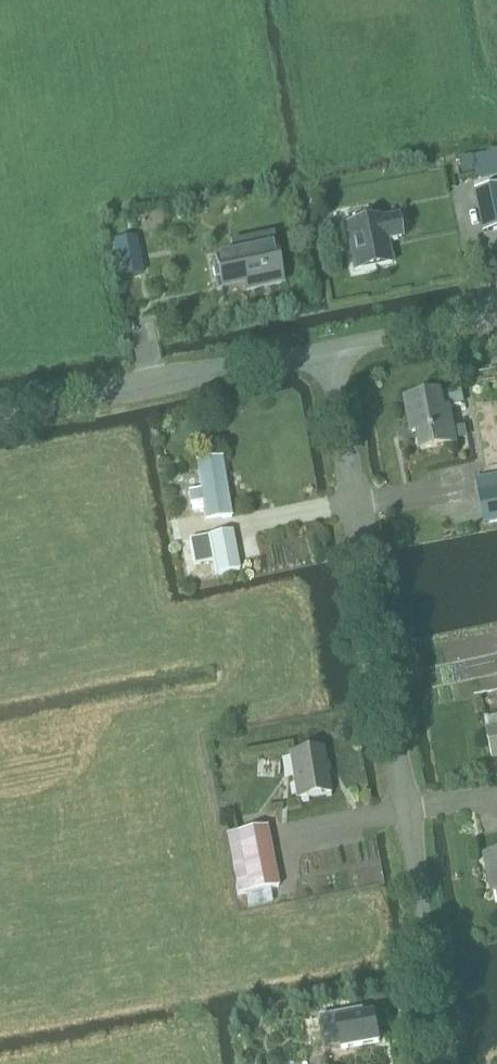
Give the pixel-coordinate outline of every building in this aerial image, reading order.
[(474,154),(477,175),(496,171),(496,150),(474,154)] [(476,190),(484,233),(496,230),(496,186),(476,190)] [(397,216),(346,226),(355,272),(392,265),(387,241),(402,238),(397,216)] [(237,254),(217,259),(222,285),(245,280),(247,291),(282,284),(272,237),(235,244),(237,254)] [(440,392),(405,398),(411,427),(416,426),(421,451),(456,445),(449,408),(462,406),(459,390),(440,394),(440,392)] [(231,517),(225,474),(223,460),(196,464),(200,491),(188,492),(190,505),(202,503),(205,521),(231,517)] [(476,480),(485,525),(496,523),(496,476),(476,480)] [(209,537),(183,542),(190,581),(217,575),(220,574),(233,572),(240,570),(232,532),(209,537)] [(484,718),(487,731),(492,759),(496,758),(496,716),(484,718)] [(296,799),(330,794),(322,750),(288,756),(296,799)] [(257,829),(226,835),(238,895),(264,890),(279,887),(268,828),(257,829)] [(486,856),(491,884),(496,883),(496,886),(496,854),(486,856)] [(364,1010),(320,1018),(326,1050),(342,1047),(343,1049),(380,1043),(375,1014),(365,1015),(364,1010)]
